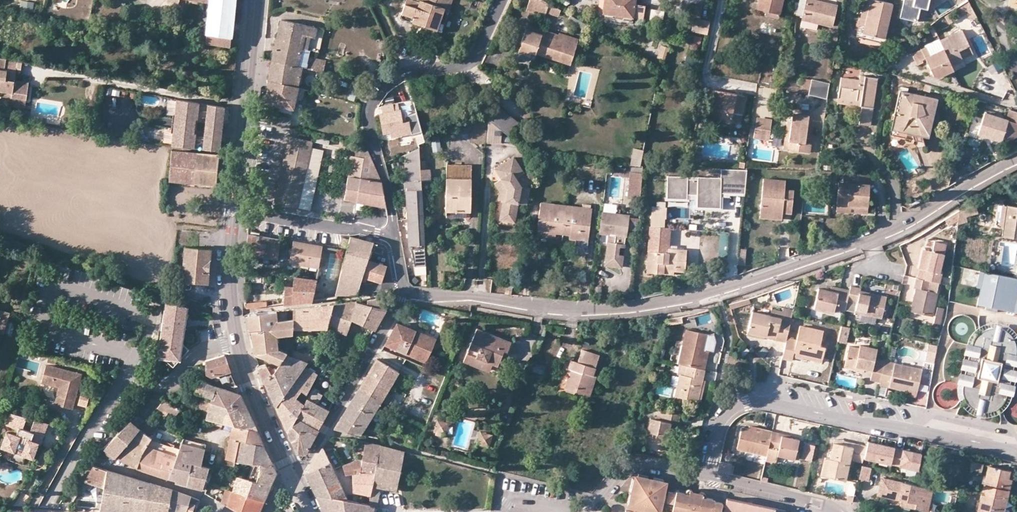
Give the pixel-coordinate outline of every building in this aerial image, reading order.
[(20,9),(33,10),(33,0),(29,0),(20,0),(20,9)] [(177,18),(184,19),(187,0),(180,0),(177,18)] [(211,2),(207,33),(232,36),(236,0),(195,0),(211,2)] [(419,2),(413,0),(406,0),(401,15),(402,19),(437,31),(445,9),(449,10),(452,0),(419,0),(419,2)] [(525,11),(544,17),(545,13),(548,3),(543,0),(529,0),(525,11)] [(622,17),(643,20),(644,6),(635,5),(636,0),(604,0),(602,14),(613,16),(613,19),(621,20),(622,17)] [(756,9),(765,11),(779,14),(782,0),(758,0),(756,9)] [(814,31),(817,23),(831,26),(834,7),(805,0),(799,0),(795,19),(800,20),(799,27),(814,31)] [(884,39),(862,33),(869,0),(864,0),(855,37),(885,44),(886,39),(884,39)] [(873,0),(869,0),(862,33),(884,39),(892,4),(873,0)] [(933,0),(906,0),(901,19),(919,23),(922,8),(931,10),(933,0)] [(971,21),(976,17),(968,1),(952,10),(957,19),(966,13),(971,21)] [(692,12),(699,14),(703,4),(696,2),(692,12)] [(548,3),(545,13),(558,17),(560,10),(548,3)] [(437,31),(442,32),(449,10),(445,9),(437,31)] [(664,11),(651,10),(650,20),(663,21),(664,11)] [(948,24),(955,20),(951,13),(944,18),(948,24)] [(583,30),(586,26),(570,16),(567,21),(583,30)] [(707,36),(710,22),(694,19),(691,32),(707,36)] [(325,61),(310,56),(311,51),(319,52),(323,30),(281,21),(271,61),(303,67),(324,72),(325,61)] [(566,41),(567,35),(559,33),(558,34),(528,25),(526,29),(566,41)] [(537,54),(570,64),(579,39),(567,35),(566,41),(526,29),(518,52),(529,56),(531,52),(537,54)] [(939,41),(942,49),(952,68),(962,63),(961,60),(972,54),(961,31),(939,41)] [(231,46),(232,36),(207,33),(206,42),(231,46)] [(700,46),(702,36),(694,34),(692,44),(700,46)] [(668,48),(661,46),(658,58),(665,60),(668,48)] [(953,71),(952,68),(942,49),(929,55),(926,48),(912,54),(916,64),(922,62),(922,60),(924,59),(933,76),(940,78),(953,71)] [(684,65),(696,67),(698,56),(687,54),(684,65)] [(23,62),(0,58),(0,91),(12,93),(12,98),(27,100),(30,83),(15,81),(16,74),(21,75),(23,62)] [(999,66),(996,60),(985,65),(989,72),(999,66)] [(298,88),(303,67),(271,61),(270,67),(268,81),(298,88)] [(952,68),(953,71),(964,66),(962,63),(952,68)] [(860,75),(860,79),(841,76),(838,98),(862,101),(862,105),(859,123),(871,125),(877,78),(860,75)] [(809,89),(812,80),(805,78),(803,88),(809,89)] [(829,83),(812,80),(809,89),(808,94),(826,98),(829,83)] [(268,81),(265,104),(280,107),(293,110),(294,108),(298,88),(268,81)] [(305,90),(298,88),(294,108),(297,108),(298,99),(303,99),(305,90)] [(899,88),(890,126),(927,135),(929,127),(896,119),(903,89),(899,88)] [(744,115),(747,95),(714,89),(712,100),(710,115),(717,116),(717,120),(731,122),(733,113),(744,115)] [(929,127),(936,97),(903,89),(896,119),(929,127)] [(224,106),(177,99),(175,119),(193,121),(194,117),(196,118),(198,118),(198,116),(207,117),(206,122),(220,123),(220,120),(223,120),(224,106)] [(382,114),(379,114),(383,134),(391,133),(391,137),(411,134),(409,122),(401,123),(397,105),(381,108),(382,114)] [(489,111),(488,119),(502,130),(508,135),(509,136),(519,121),(500,106),(489,111)] [(1008,136),(1016,132),(1016,110),(1008,108),(1005,117),(1007,118),(1002,135),(1008,136)] [(984,111),(977,133),(1000,139),(1002,135),(1007,118),(1005,117),(984,111)] [(793,113),(792,121),(788,148),(810,152),(811,144),(805,143),(809,115),(793,113)] [(274,115),(272,124),(289,128),(291,119),(274,115)] [(193,121),(175,119),(174,128),(193,129),(192,132),(194,132),(196,118),(194,117),(193,121)] [(757,118),(755,129),(770,131),(772,120),(757,118)] [(502,143),(502,130),(488,119),(487,143),(502,143)] [(222,135),(223,120),(220,120),(220,123),(206,122),(205,131),(219,132),(218,135),(222,135)] [(792,121),(787,120),(783,148),(788,148),(792,121)] [(205,136),(196,135),(196,133),(194,132),(192,132),(193,129),(174,128),(174,130),(173,142),(172,145),(220,150),(222,135),(218,135),(219,132),(205,131),(205,136)] [(173,142),(174,130),(166,129),(164,142),(173,142)] [(770,131),(755,129),(754,138),(769,140),(770,131)] [(312,141),(289,136),(275,202),(297,207),(312,141)] [(315,136),(314,141),(328,144),(329,139),(315,136)] [(434,153),(440,151),(439,138),(432,139),(434,153)] [(313,143),(308,165),(320,167),(324,146),(313,143)] [(418,147),(404,155),(406,190),(414,189),(414,182),(421,181),(420,169),(418,147)] [(642,165),(642,148),(631,148),(631,164),(642,165)] [(217,184),(220,154),(172,149),(169,180),(217,184)] [(357,201),(363,157),(351,155),(344,199),(357,201)] [(363,157),(357,201),(387,206),(382,182),(370,155),(363,157)] [(528,204),(531,187),(521,185),(516,177),(524,172),(513,156),(495,169),(502,178),(509,188),(506,199),(504,199),(502,213),(506,219),(515,220),(518,202),(528,204)] [(465,194),(471,194),(471,165),(446,164),(446,212),(447,212),(465,211),(465,194)] [(720,191),(721,179),(729,179),(729,192),(744,192),(746,169),(721,168),(720,176),(697,175),(697,178),(687,178),(687,175),(667,174),(666,197),(686,198),(687,193),(697,194),(697,198),(696,206),(720,207),(720,195),(716,195),(716,191),(720,191)] [(420,169),(421,181),(430,180),(430,169),(420,169)] [(642,173),(631,171),(629,197),(640,197),(642,173)] [(839,181),(837,203),(859,205),(859,213),(867,214),(870,174),(844,172),(844,181),(839,181)] [(509,188),(502,178),(495,182),(501,190),(499,198),(504,199),(506,199),(509,188)] [(720,191),(729,192),(729,179),(721,179),(720,191)] [(785,181),(764,179),(761,209),(785,211),(792,212),(793,190),(785,190),(785,181)] [(414,189),(406,190),(407,220),(423,220),(421,181),(414,182),(414,189)] [(303,186),(299,208),(310,210),(315,189),(303,186)] [(1005,205),(1006,203),(996,202),(993,226),(1001,228),(1001,236),(1016,238),(1016,206),(1005,205)] [(566,205),(541,203),(537,235),(555,237),(556,234),(562,235),(566,205)] [(837,203),(836,211),(859,213),(859,205),(837,203)] [(569,239),(587,241),(591,209),(566,205),(562,235),(569,235),(569,239)] [(967,222),(966,217),(977,214),(975,205),(959,210),(957,225),(967,222)] [(994,220),(993,211),(982,212),(982,221),(994,220)] [(602,212),(599,234),(609,235),(616,236),(615,243),(609,242),(606,265),(623,267),(625,255),(620,255),(621,246),(624,246),(625,237),(627,237),(628,228),(629,217),(629,214),(602,212)] [(638,228),(638,218),(629,217),(628,228),(638,228)] [(423,220),(407,220),(409,245),(424,243),(423,220)] [(646,272),(663,273),(663,270),(674,271),(684,271),(685,249),(667,248),(668,226),(649,225),(646,272)] [(248,233),(246,254),(278,257),(280,238),(248,233)] [(726,254),(727,233),(719,233),(719,254),(726,254)] [(357,294),(363,276),(367,260),(373,241),(350,235),(347,249),(335,295),(357,294)] [(293,240),(290,262),(319,266),(322,245),(293,240)] [(933,252),(923,250),(919,268),(925,269),(923,279),(929,281),(939,283),(941,273),(939,272),(945,243),(935,241),(933,252)] [(195,246),(185,244),(182,280),(209,283),(212,248),(196,247),(195,246)] [(413,247),(414,274),(426,273),(425,247),(413,247)] [(363,276),(382,281),(386,266),(367,260),(363,276)] [(981,272),(978,287),(982,288),(980,303),(1016,312),(1016,280),(981,272)] [(317,278),(293,275),(292,292),(289,292),(290,302),(291,302),(292,302),(293,303),(312,300),(314,292),(317,278)] [(914,288),(916,288),(911,311),(933,316),(938,293),(927,290),(929,281),(923,279),(916,278),(914,288)] [(897,296),(899,285),(886,284),(884,295),(897,296)] [(833,313),(834,309),(844,311),(845,309),(849,290),(840,288),(830,286),(829,290),(825,289),(818,288),(813,308),(833,313)] [(881,317),(886,296),(860,291),(860,288),(850,286),(849,290),(845,309),(881,317)] [(314,292),(312,300),(325,298),(324,292),(314,292)] [(186,319),(188,307),(168,299),(165,321),(162,321),(161,328),(164,329),(160,356),(164,357),(173,367),(184,354),(188,350),(182,344),(184,328),(188,328),(189,320),(186,319)] [(327,328),(346,334),(351,320),(374,330),(389,302),(376,300),(375,306),(355,301),(355,303),(333,304),(327,328)] [(327,328),(333,304),(293,309),(293,319),(293,329),(327,328)] [(783,308),(772,306),(770,316),(780,318),(783,308)] [(941,324),(945,308),(937,306),(933,323),(941,324)] [(780,318),(770,316),(752,312),(747,333),(785,342),(786,337),(791,314),(792,310),(783,308),(780,318)] [(4,333),(10,312),(1,310),(0,315),(0,332),(4,333)] [(274,320),(273,312),(248,314),(249,323),(250,332),(251,332),(268,329),(267,321),(274,320)] [(275,336),(277,336),(292,334),(293,329),(293,319),(274,322),(274,320),(267,321),(268,329),(251,332),(252,341),(274,337),(275,336)] [(396,322),(384,344),(425,362),(435,339),(396,322)] [(846,343),(850,327),(841,324),(837,340),(846,343)] [(799,325),(796,339),(786,337),(785,342),(782,358),(791,361),(793,355),(794,351),(822,357),(825,348),(819,346),(823,330),(799,325)] [(508,348),(511,340),(477,327),(467,351),(498,364),(504,348),(507,350),(508,348)] [(960,384),(963,385),(962,389),(962,392),(964,398),(966,402),(970,407),(971,407),(973,409),(976,411),(979,412),(984,412),(986,412),(991,411),(996,409),(1000,407),(1003,404),(1005,400),(1007,395),(1009,396),(1016,361),(1016,355),(1016,353),(1016,350),(1016,347),(1014,340),(1012,336),(1008,333),(1006,331),(1001,329),(993,327),(985,329),(980,332),(976,336),(973,341),(972,345),(969,344),(960,384)] [(710,335),(685,330),(678,364),(679,364),(705,370),(707,358),(705,357),(708,344),(710,335)] [(275,336),(274,337),(252,341),(254,347),(252,348),(253,354),(278,365),(285,354),(286,353),(278,350),(276,342),(278,342),(277,336),(275,336)] [(518,343),(511,340),(508,348),(515,351),(518,343)] [(935,362),(937,344),(926,343),(924,360),(935,362)] [(969,344),(966,344),(957,384),(960,384),(969,344)] [(860,345),(859,348),(849,346),(844,367),(856,369),(856,367),(864,369),(872,370),(875,358),(877,349),(860,345)] [(736,354),(741,358),(748,351),(743,346),(736,354)] [(498,364),(501,365),(507,350),(504,348),(498,364)] [(582,350),(578,362),(571,360),(567,373),(569,374),(565,388),(589,396),(596,376),(592,376),(599,355),(582,350)] [(467,351),(464,359),(494,372),(498,364),(467,351)] [(822,362),(822,357),(794,351),(793,355),(822,362)] [(230,370),(224,354),(205,361),(206,371),(206,373),(212,376),(219,374),(221,382),(235,387),(236,386),(230,370)] [(275,372),(269,367),(267,368),(265,364),(257,366),(266,386),(284,379),(290,386),(304,367),(307,362),(291,357),(285,354),(278,365),(275,372)] [(394,397),(386,392),(399,372),(375,358),(359,387),(381,401),(388,405),(394,397)] [(884,361),(875,358),(872,370),(870,379),(880,381),(884,361)] [(880,381),(879,385),(904,390),(905,389),(917,391),(922,369),(884,361),(880,381)] [(46,364),(41,381),(59,386),(55,402),(72,407),(81,373),(46,363),(46,364)] [(543,375),(545,366),(532,363),(530,372),(543,375)] [(677,374),(679,375),(675,396),(697,401),(702,380),(705,370),(679,364),(677,374)] [(275,407),(287,432),(304,404),(296,397),(301,391),(306,394),(317,375),(304,367),(290,386),(275,407)] [(284,379),(266,386),(275,407),(290,386),(284,379)] [(240,395),(227,390),(199,380),(195,392),(211,398),(210,403),(249,414),(240,395)] [(190,388),(185,385),(181,393),(187,395),(190,388)] [(381,401),(359,387),(344,412),(366,426),(381,401)] [(305,453),(317,432),(329,411),(317,405),(323,395),(312,389),(304,404),(287,432),(297,453),(305,453)] [(915,398),(917,391),(905,389),(904,390),(903,395),(915,398)] [(77,404),(85,407),(90,393),(81,390),(77,404)] [(187,395),(181,393),(173,406),(179,410),(181,410),(188,396),(187,395)] [(460,399),(464,417),(487,411),(482,393),(460,399)] [(155,395),(150,400),(158,406),(164,400),(155,395)] [(166,415),(167,413),(172,405),(164,400),(158,406),(157,408),(166,415)] [(214,426),(230,430),(225,458),(235,460),(239,441),(264,447),(249,414),(210,403),(200,400),(196,415),(206,419),(215,421),(214,426)] [(172,405),(167,413),(176,417),(179,410),(173,406),(172,405)] [(656,419),(650,418),(643,447),(664,451),(668,438),(671,423),(673,424),(677,424),(680,413),(659,408),(656,419)] [(508,413),(502,411),(496,425),(503,428),(508,413)] [(46,422),(33,418),(29,430),(22,428),(25,416),(10,412),(6,427),(18,431),(17,437),(7,434),(2,450),(3,450),(11,452),(9,460),(24,465),(24,464),(26,456),(33,458),(38,444),(38,443),(35,442),(36,437),(42,439),(46,422)] [(360,435),(366,426),(344,412),(334,428),(360,435)] [(135,416),(131,420),(136,425),(141,421),(135,416)] [(444,434),(446,434),(450,422),(438,419),(434,430),(436,431),(436,434),(443,436),(444,434)] [(139,429),(130,421),(104,448),(116,457),(139,429)] [(741,427),(737,448),(766,455),(771,431),(748,426),(747,428),(741,427)] [(151,438),(139,429),(116,457),(126,462),(127,459),(138,464),(141,454),(150,440),(151,438)] [(794,459),(798,440),(780,436),(780,434),(771,431),(766,455),(765,461),(775,463),(777,455),(794,459)] [(492,434),(481,432),(478,444),(489,446),(492,434)] [(420,440),(407,436),(407,437),(405,445),(417,448),(420,440)] [(178,448),(150,440),(141,454),(138,464),(136,467),(167,477),(178,448)] [(356,451),(363,450),(361,460),(354,460),(351,462),(349,462),(347,463),(344,464),(342,465),(345,475),(352,473),(352,474),(374,473),(379,445),(357,440),(356,451)] [(237,476),(232,492),(263,501),(275,472),(264,447),(239,441),(235,460),(234,461),(259,463),(260,470),(256,482),(237,476)] [(801,458),(811,460),(814,443),(803,442),(801,458)] [(843,445),(833,442),(830,459),(825,457),(821,475),(844,480),(849,459),(852,447),(843,445)] [(853,442),(852,447),(849,459),(862,462),(866,446),(853,442)] [(189,451),(178,448),(167,477),(175,480),(175,482),(186,485),(191,464),(201,466),(205,449),(190,445),(189,451)] [(404,451),(379,445),(374,473),(372,486),(380,488),(396,491),(404,451)] [(322,448),(305,472),(316,495),(347,500),(323,448),(322,448)] [(11,452),(3,450),(2,455),(5,459),(9,460),(11,452)] [(31,466),(33,458),(26,456),(24,464),(31,466)] [(729,473),(731,462),(719,460),(717,470),(729,473)] [(973,463),(971,471),(980,474),(982,465),(973,463)] [(201,466),(191,464),(186,485),(204,490),(207,481),(209,482),(212,469),(201,466)] [(104,486),(107,470),(93,466),(81,488),(90,489),(93,483),(104,486)] [(862,466),(859,478),(868,480),(870,468),(862,466)] [(1009,472),(988,466),(982,492),(1006,498),(1008,490),(1005,489),(1007,480),(1009,472)] [(150,483),(107,470),(104,486),(101,503),(95,502),(93,510),(126,511),(145,511),(150,483)] [(352,491),(370,495),(372,486),(374,473),(352,474),(352,491)] [(667,496),(664,495),(666,486),(660,485),(661,480),(638,475),(637,480),(632,479),(627,502),(632,504),(631,509),(646,511),(788,511),(785,511),(786,510),(727,497),(727,494),(726,494),(723,496),(716,501),(714,501),(713,499),(702,496),(702,493),(696,492),(690,490),(689,493),(678,491),(675,493),(668,491),(667,496)] [(927,511),(932,489),(881,477),(877,494),(891,497),(901,500),(915,503),(914,508),(915,508),(927,511)] [(207,481),(204,490),(186,485),(200,492),(205,495),(209,482),(207,481)] [(209,482),(205,495),(227,506),(232,492),(209,482)] [(172,490),(150,483),(145,511),(168,511),(172,490)] [(380,488),(372,486),(370,495),(369,504),(374,505),(377,506),(380,488)] [(90,489),(81,488),(69,509),(85,510),(86,498),(90,489)] [(186,494),(172,490),(168,511),(173,511),(178,511),(195,511),(199,500),(191,496),(186,494)] [(238,511),(258,511),(263,501),(232,492),(227,506),(238,511)] [(982,492),(977,511),(1000,511),(1001,507),(1004,507),(1006,498),(982,492)] [(347,500),(316,495),(324,511),(367,511),(369,504),(347,500)] [(901,500),(899,504),(914,508),(915,503),(901,500)]
